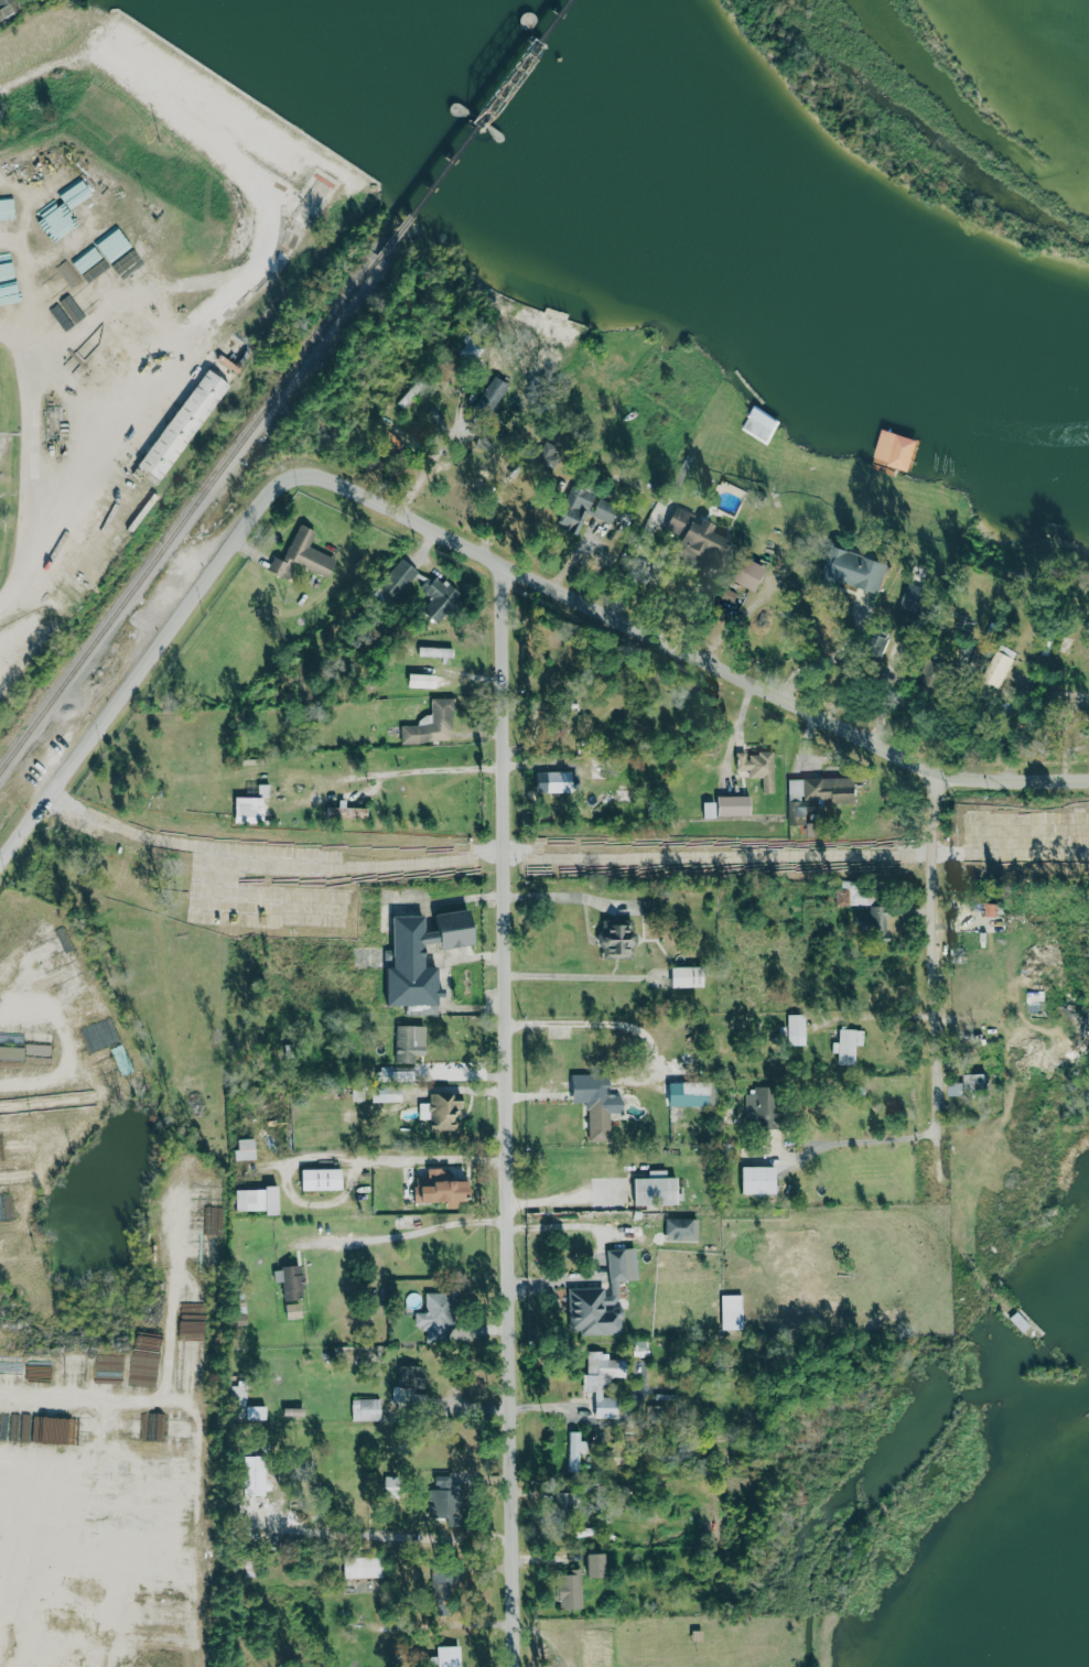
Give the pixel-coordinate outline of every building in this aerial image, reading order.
[(7,0),(0,0),(0,16),(12,10),(7,0)] [(14,227),(11,198),(0,199),(0,228),(14,227)] [(129,249),(116,227),(93,242),(106,263),(129,249)] [(159,478),(138,462),(208,370),(230,386),(159,478)] [(494,376),(472,408),(486,418),(508,386),(494,376)] [(750,416),(747,415),(755,404),(780,421),(766,444),(742,429),(750,416)] [(918,440),(883,427),(873,456),(888,462),(887,465),(907,472),(918,440)] [(494,434),(478,430),(474,446),(489,450),(494,434)] [(553,457),(536,449),(534,452),(520,446),(513,461),(544,475),(553,457)] [(552,522),(563,526),(561,531),(573,535),(589,493),(566,485),(552,522)] [(606,524),(615,509),(596,498),(587,513),(606,524)] [(621,509),(615,521),(627,527),(633,515),(621,509)] [(658,534),(710,555),(717,537),(703,532),(706,526),(668,511),(658,534)] [(305,546),(311,532),(297,525),(281,561),(273,558),(267,572),(284,580),(291,564),(321,578),(330,557),(305,546)] [(875,592),(883,562),(825,546),(816,579),(833,583),(833,581),(875,592)] [(742,554),(730,577),(756,591),(767,567),(742,554)] [(415,571),(397,557),(373,589),(391,603),(415,571)] [(456,592),(431,574),(419,591),(428,597),(416,613),(433,624),(456,592)] [(992,621),(985,637),(994,640),(1001,625),(992,621)] [(1014,652),(996,643),(976,683),(993,692),(1014,652)] [(446,648),(414,647),(414,655),(446,657),(446,648)] [(430,688),(430,674),(403,673),(402,687),(430,688)] [(397,742),(448,742),(449,698),(427,698),(427,716),(414,716),(414,725),(397,725),(397,742)] [(771,792),(770,751),(744,752),(732,752),(733,770),(746,770),(746,777),(759,777),(760,792),(771,792)] [(568,770),(540,771),(540,792),(569,791),(568,770)] [(785,778),(786,824),(804,824),(803,812),(811,812),(811,799),(820,799),(820,804),(851,803),(851,777),(785,778)] [(267,797),(267,784),(255,784),(255,797),(267,797)] [(748,795),(711,795),(711,801),(699,801),(699,816),(749,815),(748,795)] [(257,817),(258,797),(230,796),(230,816),(257,817)] [(362,817),(362,808),(328,807),(327,816),(362,817)] [(847,888),(833,888),(834,906),(847,906),(847,888)] [(884,942),(883,905),(866,906),(867,943),(884,942)] [(377,1005),(401,1006),(404,1014),(434,1015),(434,1008),(433,1007),(434,992),(425,973),(421,973),(416,963),(416,958),(412,948),(424,942),(429,943),(431,945),(453,946),(470,938),(471,929),(467,921),(467,912),(425,910),(424,932),(415,931),(416,916),(386,915),(383,967),(379,967),(377,1005)] [(630,921),(606,920),(606,930),(598,929),(597,957),(629,958),(630,921)] [(665,967),(665,987),(701,986),(700,966),(665,967)] [(784,1014),(785,1045),(803,1044),(803,1014),(784,1014)] [(421,1055),(420,1025),(392,1026),(392,1063),(411,1063),(411,1055),(421,1055)] [(861,1045),(861,1030),(836,1029),(835,1042),(829,1042),(828,1053),(834,1053),(834,1063),(852,1064),(853,1045),(861,1045)] [(375,1069),(375,1078),(412,1079),(412,1070),(375,1069)] [(584,1140),(605,1141),(606,1112),(616,1113),(617,1096),(605,1095),(606,1076),(567,1075),(566,1101),(585,1102),(584,1140)] [(701,1105),(714,1104),(713,1084),(701,1085),(701,1105)] [(945,1096),(960,1096),(960,1084),(945,1084),(945,1096)] [(366,1087),(367,1103),(397,1101),(397,1086),(366,1087)] [(744,1091),(743,1128),(769,1129),(770,1091),(744,1091)] [(415,1103),(415,1119),(425,1119),(425,1130),(455,1130),(456,1094),(430,1093),(430,1103),(415,1103)] [(250,1138),(231,1139),(232,1160),(251,1159),(250,1138)] [(736,1193),(773,1194),(773,1167),(737,1166),(736,1193)] [(335,1168),(295,1169),(295,1190),(336,1190),(335,1168)] [(410,1203),(442,1201),(442,1209),(453,1208),(452,1198),(458,1198),(457,1181),(445,1181),(444,1168),(422,1169),(422,1176),(409,1177),(410,1203)] [(676,1204),(675,1177),(663,1177),(663,1169),(645,1170),(645,1177),(627,1178),(628,1206),(676,1204)] [(231,1189),(232,1211),(260,1210),(260,1215),(278,1214),(277,1187),(231,1189)] [(662,1240),(694,1241),(694,1219),(663,1218),(662,1240)] [(563,1289),(565,1331),(575,1331),(576,1335),(618,1333),(617,1307),(614,1307),(613,1281),(632,1280),(631,1248),(602,1249),(604,1287),(563,1289)] [(270,1282),(279,1282),(280,1300),(299,1299),(297,1266),(270,1268),(270,1282)] [(422,1293),(422,1313),(411,1312),(411,1332),(442,1332),(442,1293),(422,1293)] [(718,1295),(718,1330),(740,1329),(739,1295),(718,1295)] [(281,1304),(281,1318),(299,1318),(299,1304),(281,1304)] [(179,1389),(204,1389),(205,1322),(180,1322),(179,1389)] [(631,1356),(648,1356),(648,1341),(630,1341),(631,1356)] [(624,1360),(606,1359),(606,1352),(583,1351),(581,1392),(591,1392),(590,1417),(611,1418),(612,1399),(602,1399),(603,1378),(623,1379),(624,1360)] [(421,1388),(421,1367),(395,1366),(394,1388),(421,1388)] [(349,1399),(349,1421),(378,1420),(377,1399),(349,1399)] [(248,1420),(269,1420),(269,1406),(248,1406),(248,1420)] [(566,1471),(580,1471),(579,1431),(565,1431),(566,1471)] [(570,1513),(569,1492),(553,1493),(554,1514),(570,1513)] [(582,1578),(599,1578),(598,1553),(581,1554),(582,1578)] [(346,1578),(383,1578),(383,1558),(346,1558),(346,1578)] [(567,1575),(555,1574),(555,1609),(578,1609),(579,1569),(568,1569),(567,1575)] [(432,1645),(432,1666),(457,1666),(457,1645),(432,1645)]
